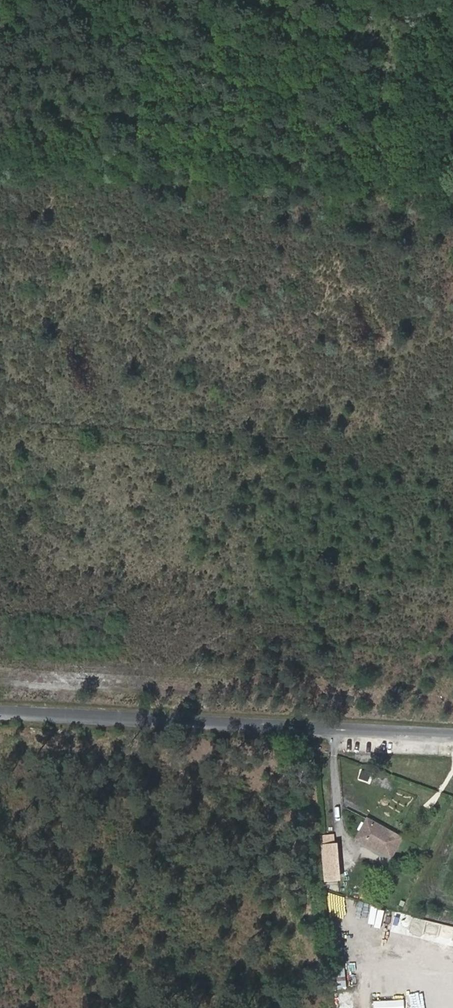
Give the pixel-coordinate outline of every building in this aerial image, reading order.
[(407,838),(370,817),(357,840),(395,860),(407,838)] [(340,841),(323,842),(326,881),(343,880),(340,841)] [(406,998),(375,1000),(376,1007),(406,1007),(406,998)]
